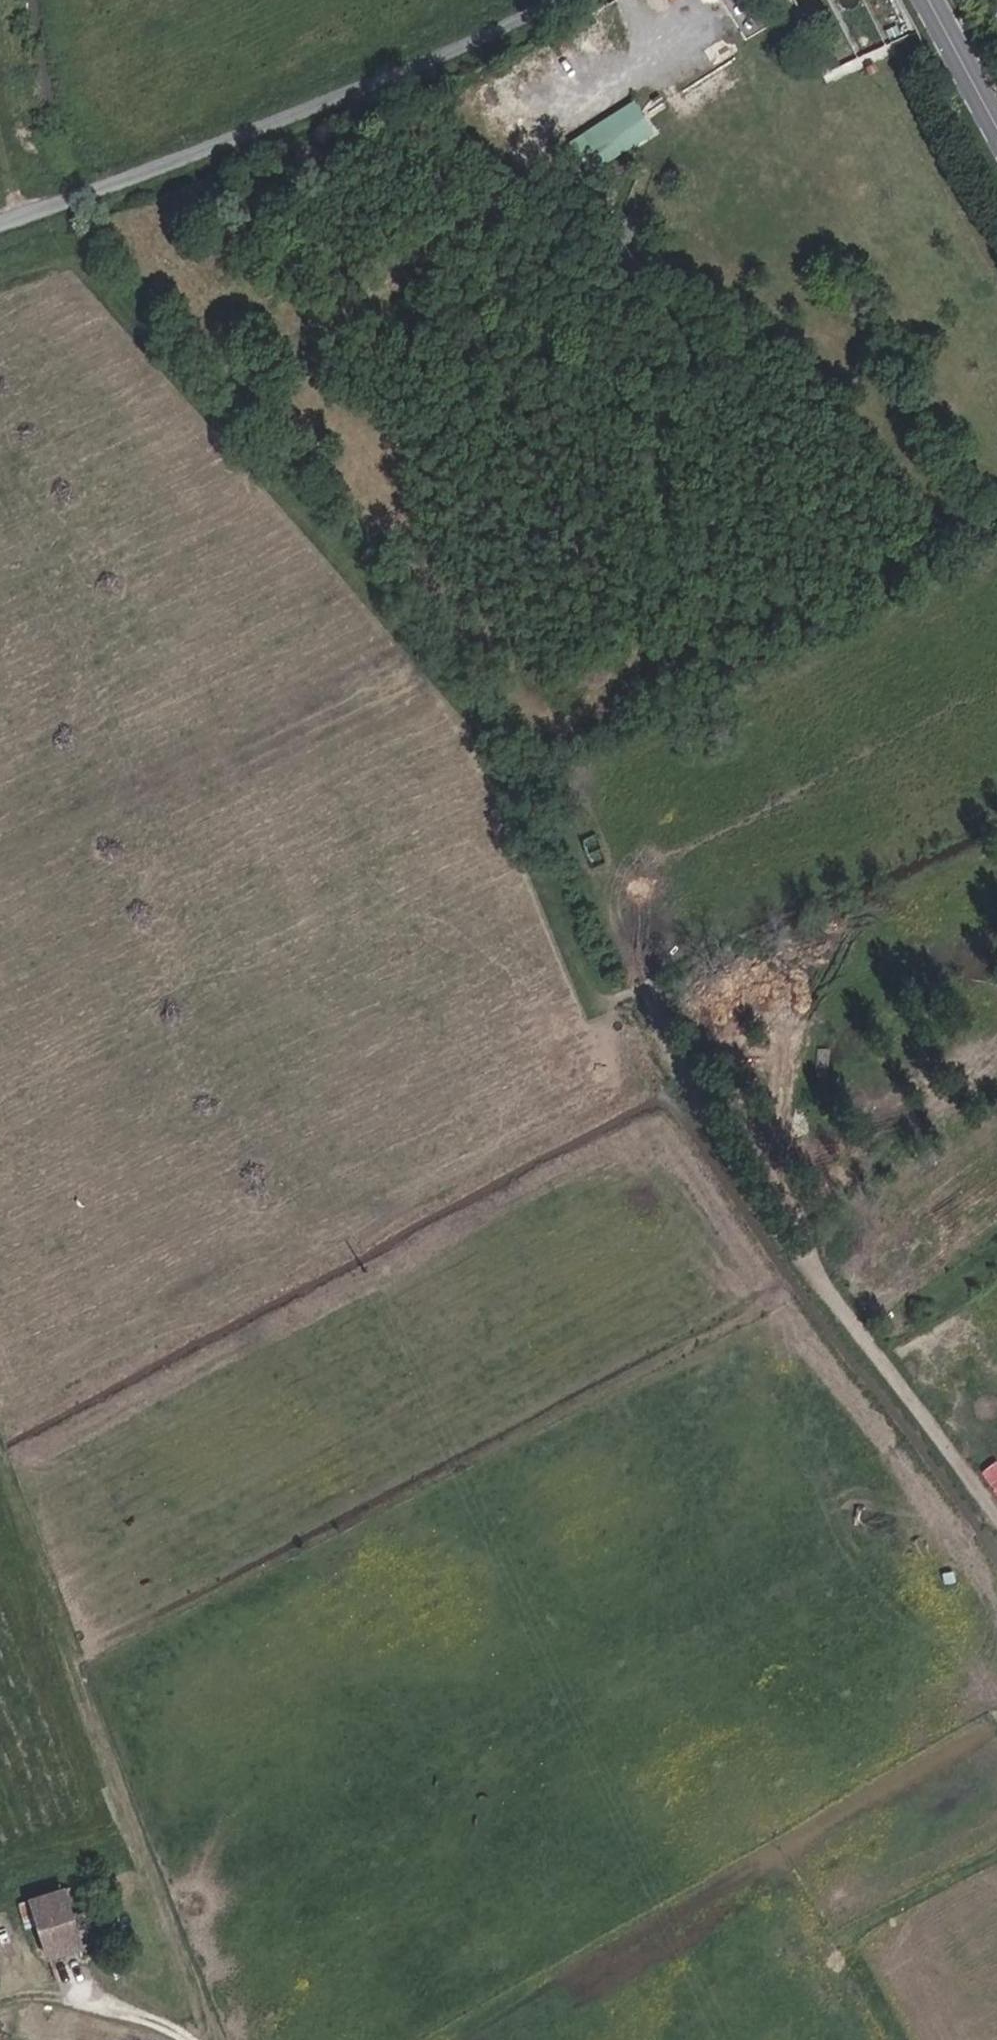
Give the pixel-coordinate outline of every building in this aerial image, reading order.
[(735,55),(742,69),(752,65),(745,49),(735,55)] [(757,74),(752,65),(742,69),(747,79),(757,74)] [(584,168),(658,136),(642,100),(569,132),(584,168)] [(984,1466),(995,1494),(996,1493),(996,1461),(984,1466)] [(30,1901),(47,1959),(81,1950),(64,1892),(30,1901)]
